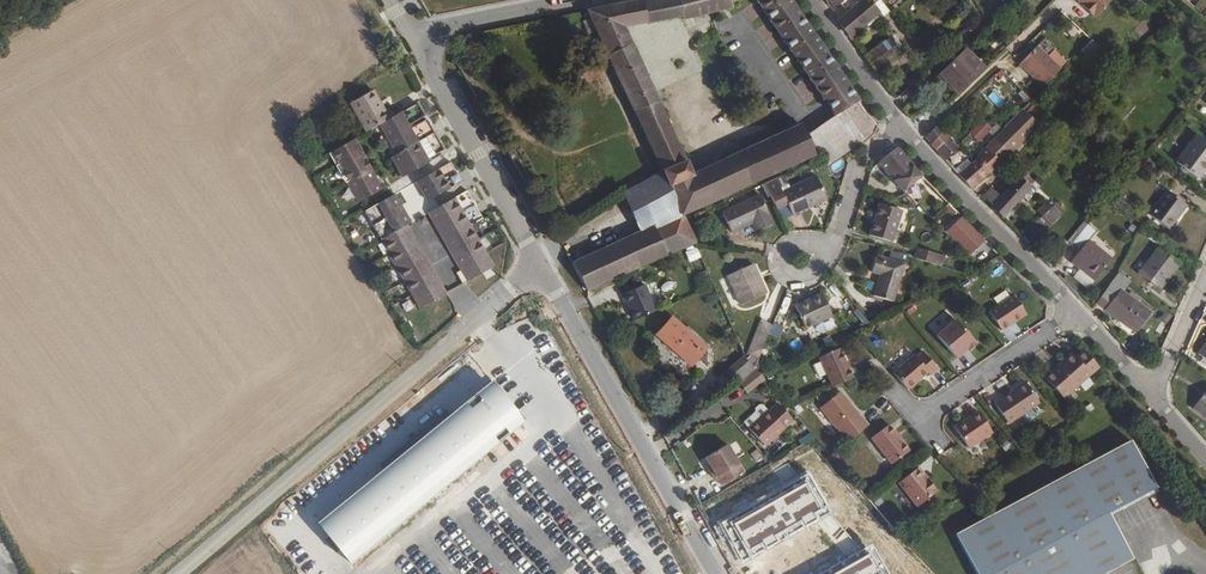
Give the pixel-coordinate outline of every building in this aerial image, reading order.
[(625,3),(635,25),(681,15),(682,18),(684,19),(731,7),(730,2),(733,1),(735,0),(643,0),(625,3)] [(835,115),(859,101),(790,0),(757,0),(835,115)] [(860,1),(847,12),(837,20),(849,36),(879,12),(877,8),(886,0),(861,0),(860,1)] [(860,1),(859,0),(841,0),(847,12),(860,1)] [(1094,15),(1108,0),(1078,0),(1094,15)] [(625,3),(614,6),(624,27),(635,25),(625,3)] [(614,6),(588,11),(591,18),(596,30),(662,171),(663,175),(686,164),(645,74),(647,72),(643,63),(641,64),(624,27),(614,6)] [(596,30),(591,18),(584,22),(589,34),(596,30)] [(1068,25),(1064,32),(1074,38),(1078,30),(1068,25)] [(864,56),(876,72),(902,54),(889,38),(864,56)] [(1101,47),(1093,39),(1082,49),(1091,58),(1101,47)] [(1044,86),(1061,68),(1057,64),(1063,57),(1054,49),(1049,55),(1038,46),(1021,64),(1044,86)] [(982,70),(963,51),(939,74),(957,93),(982,70)] [(994,92),(988,97),(998,108),(1004,103),(994,92)] [(372,125),(359,98),(337,110),(352,136),(359,133),(372,125)] [(806,136),(814,155),(818,153),(828,166),(864,141),(864,142),(873,136),(878,127),(858,102),(859,101),(835,115),(806,136)] [(412,122),(405,106),(372,125),(359,133),(375,163),(422,138),(415,125),(395,136),(393,133),(412,122)] [(1037,125),(1021,109),(1015,116),(1032,133),(1037,125)] [(1032,133),(1015,116),(994,138),(995,140),(1009,155),(1032,133)] [(979,123),(987,131),(990,129),(981,121),(979,123)] [(979,123),(971,132),(980,140),(987,131),(979,123)] [(668,185),(682,214),(814,155),(806,136),(801,124),(784,132),(690,174),(668,185)] [(944,132),(931,143),(936,150),(949,138),(944,132)] [(1205,166),(1205,142),(1197,135),(1176,162),(1197,178),(1205,166)] [(430,153),(422,138),(375,163),(386,183),(411,168),(412,164),(430,153)] [(946,160),(958,149),(949,138),(936,150),(946,160)] [(987,149),(1000,163),(1009,155),(995,140),(987,149)] [(339,144),(318,156),(333,186),(354,174),(339,144)] [(904,191),(922,176),(897,148),(879,163),(904,191)] [(985,148),(975,158),(988,172),(1000,163),(987,149),(985,148)] [(988,172),(975,158),(969,164),(958,174),(971,188),(988,172)] [(958,174),(969,164),(966,160),(955,170),(958,174)] [(663,175),(668,185),(690,174),(686,164),(663,175)] [(447,184),(440,172),(437,166),(401,186),(412,204),(447,184)] [(654,226),(682,214),(668,185),(663,175),(662,171),(623,195),(640,233),(654,226)] [(991,207),(1002,218),(1023,195),(1029,188),(1024,183),(1029,177),(1023,172),(1000,197),(992,206),(991,207)] [(354,174),(333,186),(343,206),(365,194),(354,174)] [(777,178),(765,183),(776,208),(787,203),(792,214),(826,198),(815,177),(783,192),(777,178)] [(1029,188),(1035,192),(1044,182),(1039,177),(1034,182),(1029,177),(1024,183),(1029,188)] [(991,188),(982,196),(992,206),(1000,197),(991,188)] [(1029,188),(1023,195),(1028,199),(1035,192),(1029,188)] [(1184,204),(1166,191),(1148,215),(1166,228),(1184,204)] [(760,195),(723,212),(732,232),(753,223),(757,231),(773,223),(760,195)] [(470,225),(454,196),(441,203),(457,233),(470,225)] [(350,215),(366,244),(393,229),(396,228),(380,197),(350,215)] [(1041,215),(1051,207),(1044,201),(1036,209),(1041,215)] [(1021,236),(1030,246),(1064,210),(1056,202),(1051,207),(1041,215),(1021,236)] [(457,233),(441,203),(415,218),(447,277),(443,279),(449,290),(479,273),(457,233)] [(901,211),(879,204),(869,236),(892,242),(901,211)] [(598,210),(585,218),(587,221),(600,213),(598,210)] [(667,254),(695,241),(682,214),(654,226),(667,254)] [(393,229),(431,299),(449,290),(443,279),(447,277),(415,218),(396,228),(393,229)] [(1086,223),(1070,242),(1079,251),(1071,261),(1094,279),(1110,259),(1089,241),(1096,231),(1086,223)] [(572,263),(588,291),(667,254),(654,226),(640,233),(572,263)] [(393,229),(366,244),(404,314),(431,299),(393,229)] [(1178,263),(1192,274),(1196,265),(1163,240),(1139,273),(1158,289),(1178,263)] [(1039,257),(1049,266),(1064,249),(1054,241),(1039,257)] [(690,263),(701,258),(696,247),(685,252),(690,263)] [(915,258),(934,264),(935,261),(943,263),(944,256),(918,248),(915,258)] [(983,267),(1000,256),(995,251),(978,262),(983,267)] [(905,265),(877,256),(872,271),(880,274),(874,296),(893,301),(905,265)] [(766,293),(754,264),(729,275),(741,304),(766,293)] [(1118,287),(1125,278),(1118,272),(1096,302),(1134,331),(1149,311),(1118,287)] [(619,296),(631,321),(653,311),(641,286),(619,296)] [(832,316),(822,294),(796,305),(806,328),(832,316)] [(1014,299),(989,314),(1001,333),(1026,317),(1014,299)] [(858,309),(853,313),(865,328),(870,324),(858,309)] [(937,333),(954,320),(947,311),(930,324),(937,333)] [(707,349),(672,317),(656,335),(691,366),(707,349)] [(822,333),(835,327),(832,320),(819,325),(822,333)] [(967,351),(975,345),(956,321),(937,337),(955,360),(967,350),(967,351)] [(761,348),(771,325),(762,322),(753,344),(761,348)] [(1198,353),(1205,360),(1205,343),(1198,353)] [(819,358),(832,388),(852,378),(839,349),(819,358)] [(892,373),(900,384),(905,390),(926,373),(929,376),(936,369),(920,350),(892,373)] [(1064,399),(1099,367),(1084,351),(1076,358),(1072,354),(1045,378),(1064,399)] [(727,374),(737,387),(758,372),(754,368),(747,360),(727,374)] [(754,368),(758,372),(761,375),(769,372),(764,363),(758,360),(754,368)] [(995,404),(1008,424),(1040,403),(1026,383),(995,404)] [(489,387),(318,526),(349,564),(520,425),(489,387)] [(1194,406),(1205,415),(1205,390),(1194,406)] [(820,409),(847,442),(868,425),(863,419),(861,419),(840,392),(820,409)] [(760,417),(768,409),(763,404),(759,404),(755,407),(755,411),(760,417)] [(760,417),(749,428),(766,445),(791,421),(776,405),(770,411),(768,409),(760,417)] [(744,421),(749,428),(760,417),(755,411),(744,421)] [(978,411),(955,427),(969,448),(993,432),(978,411)] [(909,451),(889,425),(871,439),(891,465),(909,451)] [(712,469),(709,471),(713,479),(716,477),(721,485),(742,472),(726,445),(705,458),(709,465),(712,469)] [(829,566),(820,550),(830,543),(852,531),(845,520),(839,509),(801,445),(784,455),(786,458),(780,462),(782,466),(769,474),(772,478),(767,481),(767,480),(746,493),(753,505),(770,534),(755,544),(772,573),(771,573),(817,573),(829,566)] [(1132,445),(957,535),(977,573),(1114,573),(1135,562),(1110,516),(1157,490),(1132,445)] [(842,452),(835,457),(842,466),(849,461),(842,452)] [(937,491),(918,467),(898,483),(917,507),(937,491)] [(722,507),(741,495),(737,488),(717,500),(722,507)] [(738,515),(755,544),(770,534),(753,505),(738,515)] [(839,509),(845,520),(849,518),(843,507),(839,509)] [(717,532),(724,528),(715,510),(707,514),(717,532)] [(820,550),(829,566),(839,560),(830,543),(820,550)] [(839,560),(829,566),(834,573),(847,573),(839,560)] [(829,566),(817,573),(834,573),(829,566)]
